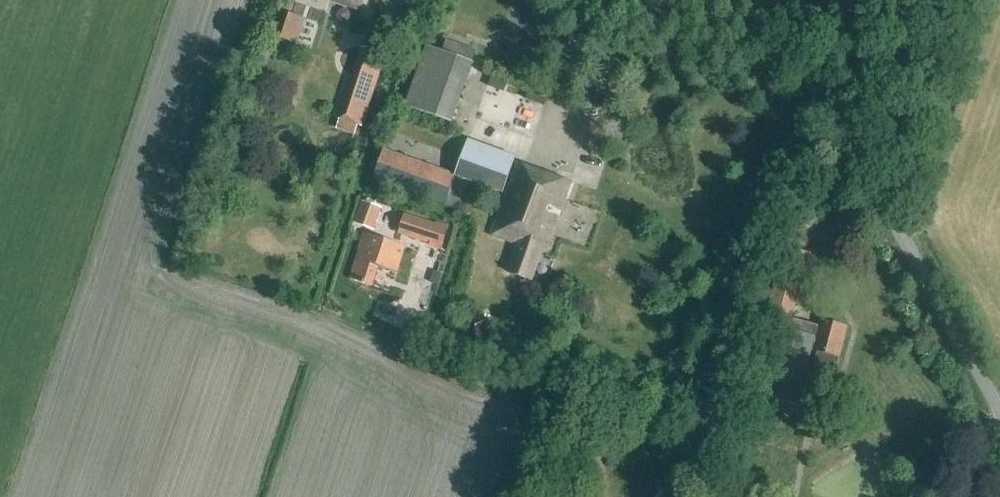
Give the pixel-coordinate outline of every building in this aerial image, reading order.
[(359,10),(362,0),(328,0),(359,10)] [(267,33),(291,42),(293,38),(296,39),(302,21),(299,20),(300,16),(276,7),(267,33)] [(450,122),(472,61),(427,45),(404,105),(450,122)] [(361,128),(385,54),(361,46),(337,120),(361,128)] [(500,192),(512,161),(466,144),(455,175),(385,149),(374,177),(459,208),(469,180),(500,192)] [(569,182),(515,162),(490,235),(517,244),(507,273),(530,281),(542,247),(546,248),(569,182)] [(374,231),(381,209),(361,202),(354,224),(374,231)] [(442,249),(449,228),(404,214),(398,235),(442,249)] [(400,274),(407,248),(365,235),(360,251),(361,251),(352,282),(374,289),(381,268),(400,274)] [(808,254),(785,248),(764,324),(788,330),(808,254)] [(430,283),(438,286),(442,274),(443,274),(446,265),(440,264),(438,272),(434,271),(430,283)] [(483,317),(473,320),(477,331),(486,327),(483,317)] [(847,328),(821,321),(818,331),(801,326),(796,346),(813,350),(813,351),(819,352),(817,363),(836,368),(847,328)] [(783,405),(793,370),(782,367),(774,402),(783,405)]
